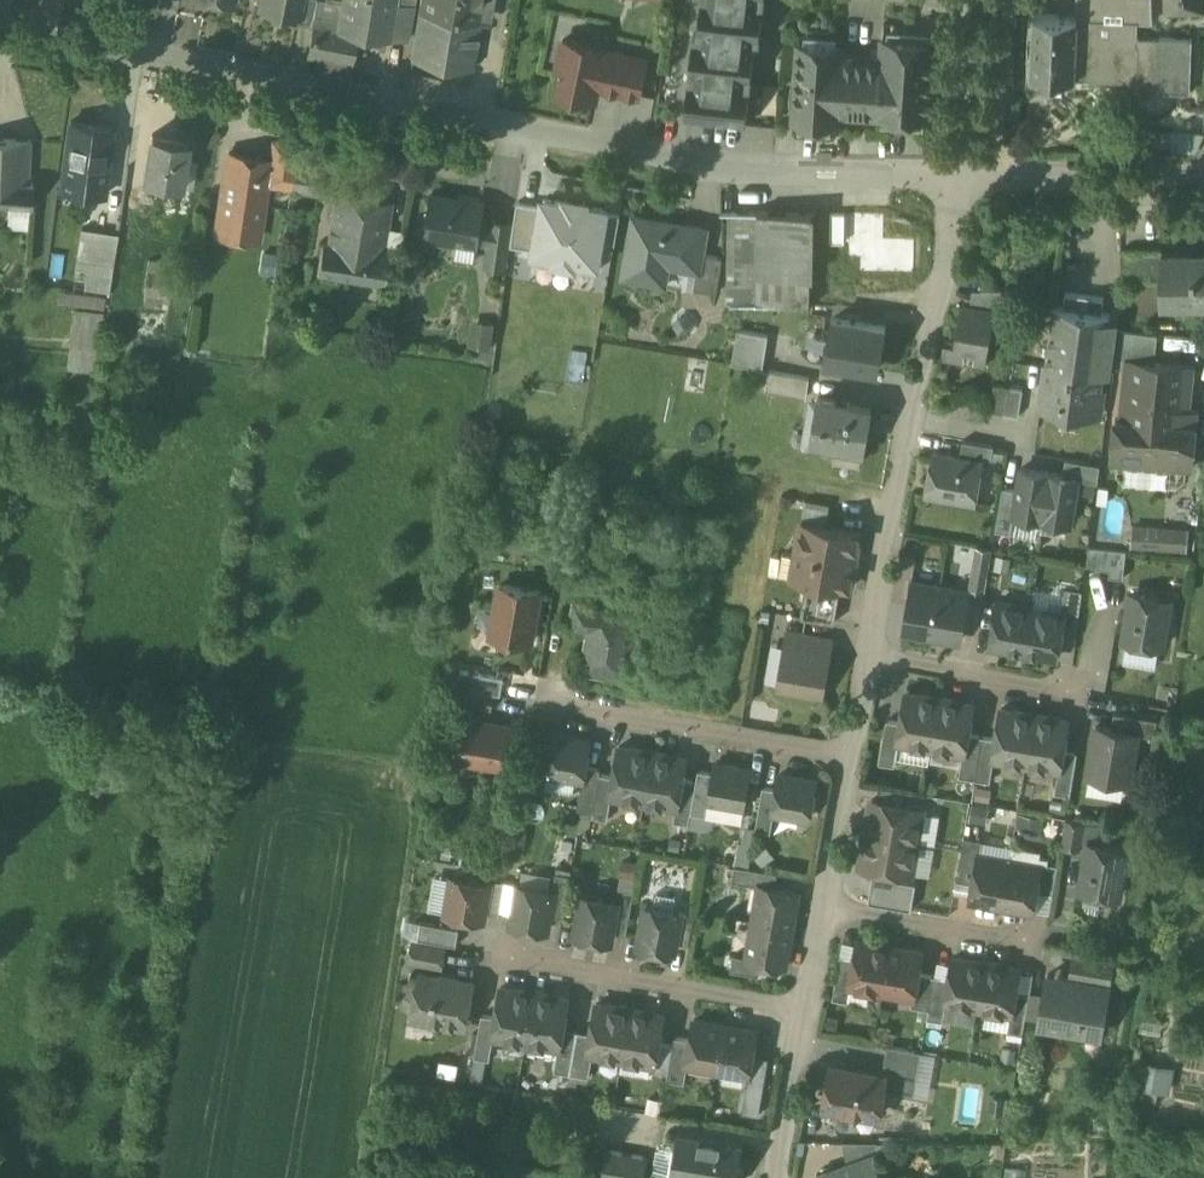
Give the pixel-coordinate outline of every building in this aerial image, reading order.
[(260,6),(297,14),(300,0),(261,0),(260,6)] [(296,23),(310,26),(315,0),(300,0),(297,14),(296,23)] [(341,18),(338,37),(354,39),(356,30),(389,36),(395,0),(344,0),(341,18)] [(461,0),(422,0),(415,41),(429,43),(424,79),(476,89),(484,41),(500,44),(504,17),(489,13),(490,5),(461,0)] [(698,33),(756,39),(760,40),(764,0),(701,0),(698,33)] [(1167,8),(1202,7),(1202,0),(1166,0),(1167,8)] [(1077,15),(1034,13),(1032,74),(1075,76),(1075,65),(1077,16),(1077,15)] [(341,18),(316,15),(311,52),(351,61),(354,39),(338,37),(341,18)] [(1138,18),(1077,16),(1075,65),(1088,65),(1087,75),(1089,75),(1089,74),(1136,76),(1137,77),(1138,76),(1139,43),(1136,43),(1137,35),(1138,18)] [(698,33),(694,32),(689,74),(751,81),(756,39),(698,33)] [(1192,37),(1137,35),(1136,43),(1139,43),(1138,76),(1137,77),(1136,88),(1190,90),(1192,37)] [(842,45),(799,42),(794,119),(837,122),(838,110),(878,112),(878,113),(929,115),(934,40),(883,37),(881,58),(842,56),(842,45)] [(606,48),(563,39),(558,65),(564,66),(558,92),(595,99),(598,86),(639,95),(646,59),(605,50),(606,48)] [(751,81),(689,74),(685,116),(746,123),(751,81)] [(113,129),(71,123),(64,176),(62,188),(75,190),(76,177),(86,179),(85,186),(105,189),(107,181),(106,181),(113,129)] [(184,140),(149,135),(143,180),(178,184),(184,140)] [(0,138),(0,183),(2,183),(2,171),(14,171),(14,163),(30,163),(31,139),(0,138)] [(298,145),(274,141),(270,160),(271,160),(267,184),(291,188),(295,164),(298,145)] [(263,159),(228,154),(217,233),(258,239),(263,202),(256,201),(263,159)] [(33,203),(34,182),(29,182),(30,163),(14,163),(14,171),(2,171),(2,183),(0,183),(0,202),(33,203)] [(392,205),(338,196),(331,243),(325,242),(320,271),(385,282),(390,253),(384,252),(392,205)] [(483,203),(430,196),(424,235),(431,236),(435,241),(450,243),(455,239),(489,244),(492,223),(480,221),(483,203)] [(606,210),(544,199),(535,252),(556,255),(555,260),(574,263),(575,259),(597,262),(606,210)] [(816,212),(757,211),(757,213),(758,213),(757,273),(810,275),(811,234),(811,214),(816,214),(816,212)] [(757,213),(727,212),(726,304),(810,306),(810,275),(757,273),(758,213),(757,213)] [(892,214),(816,212),(816,214),(811,214),(811,234),(849,235),(849,272),(914,273),(914,239),(892,239),(892,214)] [(707,228),(634,216),(624,277),(654,282),(657,263),(696,270),(700,271),(703,253),(707,228)] [(511,223),(493,221),(492,223),(489,244),(486,264),(505,266),(511,223)] [(118,234),(82,228),(77,259),(95,262),(113,265),(118,234)] [(1161,249),(1121,250),(1121,279),(1161,278),(1160,255),(1162,254),(1161,249)] [(722,256),(703,253),(700,271),(696,270),(693,289),(716,293),(722,256)] [(1160,255),(1161,278),(1162,302),(1197,300),(1197,296),(1203,296),(1203,253),(1162,254),(1160,255)] [(113,265),(95,262),(91,285),(110,288),(113,265)] [(967,269),(969,286),(987,284),(986,267),(967,269)] [(199,274),(184,272),(181,289),(197,291),(199,274)] [(60,287),(58,297),(103,307),(105,297),(60,287)] [(1011,288),(982,289),(979,303),(1008,308),(1011,288)] [(1104,297),(1065,292),(1063,306),(1102,312),(1104,297)] [(1063,306),(1054,305),(1041,408),(1098,415),(1103,387),(1101,386),(1111,313),(1063,306)] [(992,312),(963,307),(955,350),(976,353),(974,363),(986,365),(988,355),(985,354),(992,312)] [(103,317),(73,314),(67,368),(97,371),(103,317)] [(471,317),(469,344),(492,346),(495,319),(471,317)] [(885,327),(861,323),(861,322),(844,319),(844,321),(831,318),(824,359),(878,368),(885,327)] [(766,364),(769,330),(734,327),(731,361),(766,364)] [(1192,366),(1129,361),(1124,418),(1187,423),(1192,366)] [(809,377),(769,370),(766,389),(807,396),(809,377)] [(1023,388),(995,383),(990,411),(1018,415),(1023,388)] [(851,403),(821,398),(821,397),(818,396),(815,410),(811,410),(809,412),(803,442),(805,445),(817,447),(820,445),(820,441),(839,444),(836,460),(858,463),(861,448),(863,448),(866,430),(868,431),(871,408),(851,405),(851,403)] [(1124,418),(1117,418),(1113,464),(1189,470),(1193,424),(1124,418)] [(994,445),(963,440),(960,456),(981,460),(981,462),(990,463),(994,445)] [(960,456),(933,452),(926,492),(974,500),(981,462),(981,460),(960,456)] [(1050,472),(1021,468),(1017,489),(1013,514),(1014,514),(1042,519),(1050,472)] [(1078,477),(1050,472),(1042,519),(1070,524),(1078,477)] [(1003,486),(996,529),(1011,532),(1014,514),(1013,514),(1017,489),(1003,486)] [(860,533),(802,522),(792,578),(841,586),(850,588),(860,533)] [(1134,523),(1134,546),(1190,547),(1191,524),(1134,523)] [(970,585),(987,586),(991,545),(975,543),(970,585)] [(1126,549),(1089,545),(1086,564),(1109,569),(1108,576),(1123,578),(1126,549)] [(841,586),(807,580),(801,616),(835,622),(841,586)] [(940,587),(912,582),(903,630),(931,635),(940,587)] [(540,592),(499,584),(491,634),(531,642),(540,592)] [(968,592),(940,587),(931,635),(960,640),(968,592)] [(1169,598),(1132,592),(1123,640),(1161,646),(1169,598)] [(641,608),(593,600),(581,669),(630,678),(641,608)] [(1031,607),(998,601),(990,645),(1023,651),(1031,607)] [(1064,613),(1031,607),(1023,651),(1057,657),(1064,613)] [(829,651),(805,646),(808,632),(789,629),(779,686),(822,693),(829,651)] [(504,677),(461,670),(458,687),(493,693),(501,694),(504,677)] [(493,693),(458,687),(455,701),(490,707),(493,693)] [(939,698),(905,692),(900,722),(897,741),(898,741),(931,747),(939,698)] [(973,704),(939,698),(931,747),(963,752),(964,753),(967,734),(973,704)] [(1034,714),(1001,709),(996,738),(992,757),(994,758),(1026,763),(1034,714)] [(1157,720),(1114,712),(1111,728),(1136,732),(1136,733),(1154,736),(1157,720)] [(1068,720),(1034,714),(1026,763),(1059,769),(1060,769),(1063,750),(1068,720)] [(509,727),(461,719),(455,757),(503,765),(509,727)] [(886,720),(878,762),(894,765),(898,741),(897,741),(900,722),(886,720)] [(1111,728),(1096,725),(1088,774),(1128,781),(1136,733),(1136,732),(1111,728)] [(967,734),(964,753),(963,752),(958,776),(974,779),(981,736),(967,734)] [(590,742),(553,735),(547,772),(583,779),(584,779),(586,766),(590,742)] [(996,738),(981,736),(974,779),(990,781),(994,758),(992,757),(996,738)] [(652,752),(619,746),(614,776),(610,795),(611,796),(644,801),(652,752)] [(1077,752),(1063,750),(1060,769),(1059,769),(1054,792),(1070,795),(1077,752)] [(686,758),(652,752),(644,801),(676,807),(677,807),(682,779),(686,758)] [(751,769),(714,763),(712,773),(708,800),(709,800),(745,806),(751,769)] [(583,779),(578,809),(593,812),(599,774),(600,769),(586,766),(584,779),(583,779)] [(712,773),(698,770),(696,781),(691,813),(706,815),(709,800),(708,800),(712,773)] [(614,776),(599,774),(593,812),(592,816),(607,820),(611,796),(610,795),(614,776)] [(816,780),(780,774),(777,789),(773,811),(775,812),(809,818),(816,780)] [(696,781),(682,779),(677,807),(676,807),(674,821),(689,824),(691,813),(696,781)] [(777,789),(763,786),(756,829),(771,832),(775,812),(773,811),(777,789)] [(985,822),(988,797),(971,795),(968,820),(985,822)] [(921,808),(872,799),(867,833),(916,841),(921,808)] [(1085,821),(1066,818),(1061,846),(1080,849),(1085,821)] [(916,841),(867,833),(861,866),(910,874),(916,841)] [(982,840),(964,837),(957,880),(973,883),(978,855),(979,855),(982,840)] [(736,858),(750,860),(752,841),(738,838),(736,858)] [(1126,848),(1089,842),(1080,890),(1118,896),(1126,848)] [(979,855),(978,855),(973,883),(970,900),(1001,905),(1009,861),(979,855)] [(1039,866),(1009,861),(1001,905),(1032,911),(1036,891),(1040,866),(1039,866)] [(1057,865),(1040,862),(1039,866),(1040,866),(1036,891),(1052,893),(1057,865)] [(777,872),(734,865),(732,880),(760,885),(760,884),(775,886),(777,872)] [(867,896),(913,906),(919,880),(873,870),(867,896)] [(571,875),(556,872),(552,890),(554,890),(549,915),(563,917),(571,875)] [(489,883),(452,876),(446,913),(483,920),(489,883)] [(552,890),(518,884),(512,924),(547,930),(549,915),(554,890),(552,890)] [(775,886),(760,884),(760,885),(754,921),(791,928),(798,891),(775,886)] [(634,892),(618,889),(616,901),(617,901),(612,932),(626,934),(634,892)] [(675,896),(656,893),(654,907),(646,906),(639,947),(674,953),(676,942),(681,914),(681,912),(673,911),(675,896)] [(616,901),(582,895),(575,935),(610,942),(612,932),(617,901),(616,901)] [(694,916),(681,914),(676,942),(689,944),(694,916)] [(459,928),(421,921),(418,938),(456,944),(459,928)] [(791,928),(754,921),(748,957),(748,958),(762,961),(785,965),(791,928)] [(890,947),(857,941),(854,958),(849,986),(850,986),(882,991),(890,947)] [(444,947),(413,942),(410,960),(441,965),(444,947)] [(921,953),(890,947),(882,991),(913,997),(914,997),(918,973),(921,953)] [(1114,956),(1075,949),(1070,979),(1108,986),(1114,956)] [(748,957),(733,954),(731,970),(760,975),(762,961),(748,958),(748,957)] [(854,958),(839,956),(832,998),(848,1001),(850,986),(849,986),(854,958)] [(986,964),(952,958),(949,978),(945,1002),(946,1003),(978,1008),(986,964)] [(1019,970),(986,964),(978,1008),(1010,1014),(1011,1014),(1016,989),(1019,970)] [(455,981),(439,978),(440,976),(420,973),(417,990),(414,990),(407,995),(406,1003),(411,1009),(429,1012),(434,1019),(465,1025),(472,982),(455,979),(455,981)] [(935,976),(918,973),(914,997),(913,997),(911,1006),(929,1009),(928,1009),(934,976),(935,976)] [(1070,979),(1048,975),(1039,1024),(1082,1032),(1084,1022),(1102,1025),(1108,986),(1070,979)] [(949,978),(935,976),(929,1009),(927,1019),(942,1021),(946,1003),(945,1002),(949,978)] [(534,992),(501,987),(496,1017),(492,1036),(494,1036),(526,1041),(534,992)] [(1029,992),(1016,989),(1011,1014),(1010,1014),(1007,1032),(1022,1034),(1029,992)] [(568,998),(534,992),(526,1041),(558,1047),(559,1047),(563,1028),(568,998)] [(630,1009),(596,1003),(591,1033),(588,1052),(593,1053),(621,1058),(630,1009)] [(977,1020),(979,1009),(945,1005),(944,1015),(977,1020)] [(663,1015),(630,1009),(621,1058),(655,1064),(658,1045),(663,1015)] [(481,1014),(474,1057),(489,1059),(494,1036),(492,1036),(496,1017),(481,1014)] [(725,1026),(694,1020),(691,1039),(686,1064),(687,1065),(717,1070),(725,1026)] [(756,1031),(725,1026),(717,1070),(749,1075),(756,1031)] [(577,1030),(563,1028),(559,1047),(558,1047),(554,1070),(569,1073),(577,1030)] [(591,1033),(577,1030),(569,1073),(589,1076),(593,1053),(588,1052),(591,1033)] [(691,1039),(674,1037),(672,1048),(667,1074),(667,1079),(684,1083),(687,1065),(686,1064),(691,1039)] [(672,1048),(658,1045),(655,1064),(653,1072),(667,1074),(672,1048)] [(915,1050),(887,1045),(882,1074),(886,1075),(883,1089),(908,1093),(915,1050)] [(1169,1068),(1144,1062),(1138,1090),(1163,1095),(1169,1068)] [(882,1074),(831,1065),(824,1106),(842,1109),(843,1113),(855,1115),(858,1112),(879,1115),(883,1089),(886,1075),(882,1074)] [(677,1133),(669,1175),(687,1177),(737,1177),(743,1144),(677,1133)] [(607,1150),(602,1177),(644,1177),(648,1157),(607,1150)] [(819,1176),(818,1177),(882,1177),(874,1156),(819,1176)] [(1005,1169),(1004,1177),(1025,1177),(1026,1172),(1005,1169)]
